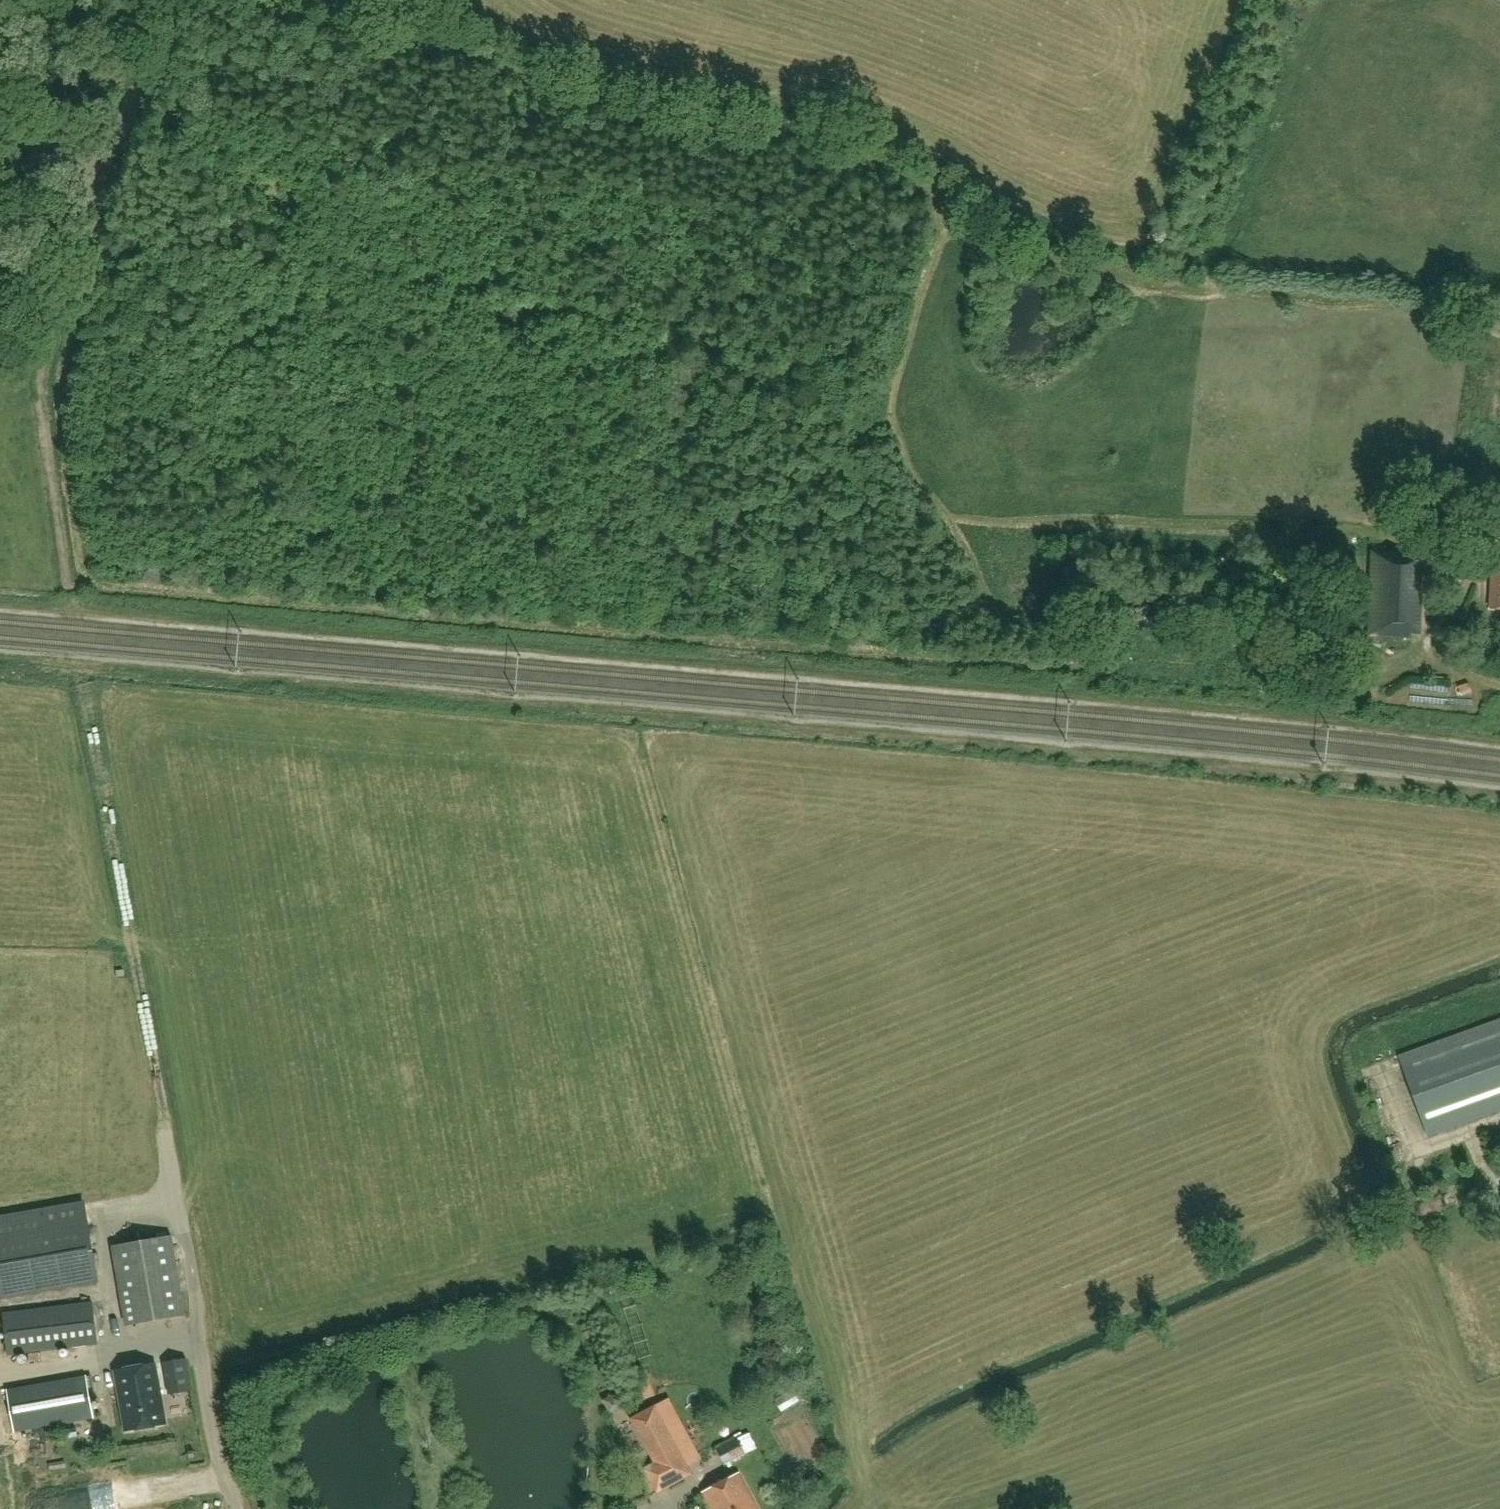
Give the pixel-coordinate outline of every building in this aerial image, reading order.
[(1372,637),(1409,637),(1409,551),(1372,551),(1372,637)] [(1493,564),(1491,608),(1499,608),(1499,564),(1493,564)] [(1441,571),(1433,591),(1452,593),(1454,572),(1441,571)] [(1400,1055),(1428,1135),(1499,1109),(1499,1019),(1400,1055)] [(84,1205),(0,1220),(0,1299),(99,1282),(84,1205)] [(172,1236),(113,1246),(127,1325),(186,1315),(172,1236)] [(93,1302),(4,1313),(9,1355),(98,1344),(93,1302)] [(30,1363),(42,1362),(41,1352),(29,1354),(30,1363)] [(186,1359),(164,1362),(169,1394),(192,1390),(186,1359)] [(155,1364),(117,1371),(127,1430),(165,1423),(155,1364)] [(87,1376),(8,1389),(15,1431),(94,1417),(87,1376)] [(656,1405),(630,1418),(654,1463),(644,1468),(657,1493),(693,1474),(656,1405)] [(6,1445),(6,1473),(49,1473),(49,1430),(27,1430),(27,1445),(6,1445)] [(725,1465),(746,1454),(738,1438),(736,1440),(734,1437),(716,1446),(725,1465)] [(703,1492),(712,1508),(759,1508),(739,1472),(703,1492)]
